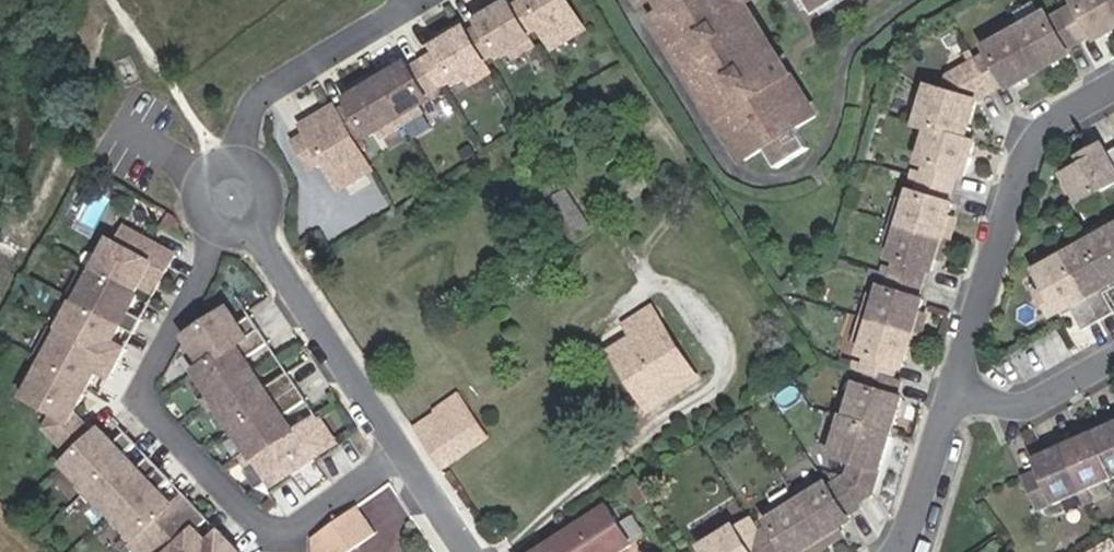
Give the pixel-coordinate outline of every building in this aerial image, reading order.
[(529,35),(513,8),(508,0),(497,0),(492,3),(496,11),(480,20),(483,25),(469,33),(486,61),(500,53),(502,57),(511,52),(516,59),(537,47),(529,35)] [(568,0),(526,0),(513,8),(529,35),(543,27),(555,48),(586,29),(568,0)] [(673,13),(659,22),(745,160),(765,148),(778,168),(809,149),(796,128),(816,116),(745,3),(751,0),(665,0),(673,13)] [(812,15),(836,0),(802,0),(812,15)] [(1066,11),(1082,42),(1096,35),(1099,39),(1113,30),(1113,0),(1076,0),(1078,4),(1066,11)] [(1026,26),(1018,30),(1041,71),(1072,54),(1069,49),(1082,42),(1066,11),(1052,19),(1049,13),(1026,26)] [(1014,21),(1018,30),(1026,26),(1021,17),(1014,21)] [(493,73),(486,61),(469,33),(462,21),(448,30),(453,37),(436,47),(439,51),(425,60),(442,87),(456,79),(459,84),(468,78),(472,86),(493,73)] [(1011,34),(1018,30),(1014,21),(1006,26),(1011,34)] [(992,53),(978,60),(995,90),(1008,83),(1011,88),(1041,71),(1018,30),(1011,34),(988,47),(992,53)] [(978,60),(972,50),(965,54),(971,64),(978,60)] [(442,87),(425,60),(411,68),(408,63),(392,74),(388,66),(374,75),(405,126),(426,113),(422,106),(431,101),(428,96),(442,87)] [(933,86),(921,125),(932,129),(967,139),(980,99),(995,90),(978,60),(971,64),(969,66),(960,94),(947,90),(933,86)] [(960,94),(969,66),(952,75),(947,90),(960,94)] [(405,126),(374,75),(360,83),(365,90),(349,100),(352,104),(337,113),(354,141),(368,132),(371,136),(380,131),(384,138),(405,126)] [(372,171),(354,141),(337,113),(334,108),(305,126),(310,133),(295,142),(312,169),(326,161),(343,189),(372,171)] [(966,176),(977,142),(967,139),(932,129),(922,162),(928,164),(926,171),(924,179),(954,188),(958,174),(966,176)] [(1113,184),(1113,150),(1108,153),(1103,144),(1080,157),(1084,163),(1063,175),(1079,203),(1113,184)] [(924,179),(926,171),(914,167),(912,175),(924,179)] [(924,179),(912,175),(910,183),(921,187),(924,179)] [(954,188),(924,179),(921,187),(919,194),(914,192),(910,203),(902,200),(895,222),(953,240),(957,225),(949,223),(950,217),(954,204),(949,203),(954,188)] [(594,229),(568,188),(547,203),(573,243),(594,229)] [(958,220),(950,217),(949,223),(957,225),(958,220)] [(896,266),(894,274),(924,283),(928,270),(933,272),(937,259),(939,254),(947,256),(953,240),(895,222),(888,247),(896,249),(893,259),(898,261),(896,266)] [(158,288),(176,255),(126,228),(117,243),(111,240),(94,272),(135,294),(143,279),(158,288)] [(1041,270),(1052,290),(1045,294),(1057,315),(1074,305),(1088,330),(1113,315),(1113,300),(1110,293),(1106,287),(1113,282),(1113,230),(1041,270)] [(319,254),(314,246),(307,252),(313,259),(319,254)] [(947,256),(939,254),(937,259),(945,262),(947,256)] [(894,274),(896,266),(885,263),(882,271),(894,274)] [(882,271),(880,278),(892,282),(894,274),(882,271)] [(129,312),(138,296),(135,294),(94,272),(77,303),(121,326),(135,334),(143,320),(129,312)] [(924,283),(894,274),(892,282),(890,287),(885,286),(882,296),(873,293),(866,318),(923,335),(928,319),(920,317),(921,311),(925,299),(920,297),(924,283)] [(113,342),(121,326),(77,303),(61,332),(118,363),(126,349),(113,342)] [(699,379),(652,308),(627,324),(635,337),(612,351),(651,410),(699,379)] [(206,366),(261,329),(252,316),(239,324),(229,309),(187,337),(206,366)] [(920,317),(928,319),(930,314),(921,311),(920,317)] [(867,362),(865,369),(870,371),(894,379),(899,365),(904,366),(908,354),(910,348),(918,351),(923,335),(866,318),(858,342),(867,344),(864,354),(869,356),(867,362)] [(206,406),(256,373),(247,359),(270,343),(261,329),(206,366),(197,371),(212,394),(203,401),(206,406)] [(111,377),(118,363),(61,332),(45,363),(89,386),(98,370),(111,377)] [(865,369),(867,362),(856,358),(854,366),(865,369)] [(74,414),(89,386),(45,363),(26,397),(55,413),(47,428),(74,456),(95,435),(74,414)] [(868,379),(870,371),(865,369),(854,366),(851,374),(868,379)] [(902,381),(894,379),(870,371),(868,379),(865,386),(859,384),(849,416),(892,431),(903,398),(898,396),(902,381)] [(235,428),(298,386),(290,373),(266,388),(256,373),(206,406),(210,413),(220,406),(235,428)] [(244,463),(294,430),(284,416),(308,400),(298,386),(235,428),(250,451),(240,458),(244,463)] [(486,436),(459,395),(435,412),(436,413),(415,428),(440,467),(486,436)] [(833,420),(843,423),(846,415),(836,412),(833,420)] [(273,486),(336,444),(317,414),(294,430),(244,463),(248,469),(258,463),(273,486)] [(849,416),(846,415),(843,423),(833,454),(852,460),(861,463),(859,468),(847,475),(841,480),(842,482),(857,504),(871,494),(892,431),(849,416)] [(1094,434),(1113,478),(1113,424),(1094,434)] [(85,493),(126,455),(137,444),(126,432),(114,443),(102,430),(95,435),(74,456),(65,464),(83,483),(79,487),(85,493)] [(1113,478),(1094,434),(1065,446),(1084,492),(1113,478)] [(1084,492),(1065,446),(1035,459),(1039,470),(1023,477),(1038,512),(1084,492)] [(113,514),(161,468),(150,457),(138,468),(126,455),(85,493),(92,500),(95,496),(113,514)] [(861,463),(852,460),(847,475),(859,468),(861,463)] [(132,543),(172,504),(160,491),(172,480),(161,468),(113,514),(130,533),(126,536),(132,543)] [(847,516),(860,508),(857,504),(842,482),(830,490),(827,486),(818,491),(813,484),(794,496),(824,545),(837,537),(834,531),(839,528),(850,521),(847,516)] [(209,519),(184,493),(172,504),(132,543),(140,551),(173,551),(197,530),(209,519)] [(759,535),(770,551),(801,551),(802,551),(807,549),(809,551),(813,551),(824,545),(794,496),(772,510),(776,518),(767,524),(770,528),(767,530),(759,535)] [(376,532),(358,505),(312,538),(312,551),(348,551),(376,532)] [(632,544),(608,507),(537,551),(619,551),(632,544)] [(753,525),(759,535),(767,530),(760,520),(753,525)] [(753,525),(739,533),(736,526),(703,546),(707,551),(770,551),(759,535),(753,525)] [(834,531),(837,537),(842,534),(839,528),(834,531)] [(232,543),(221,531),(209,543),(197,530),(173,551),(222,551),(232,543)] [(232,543),(222,551),(241,551),(232,543)]
